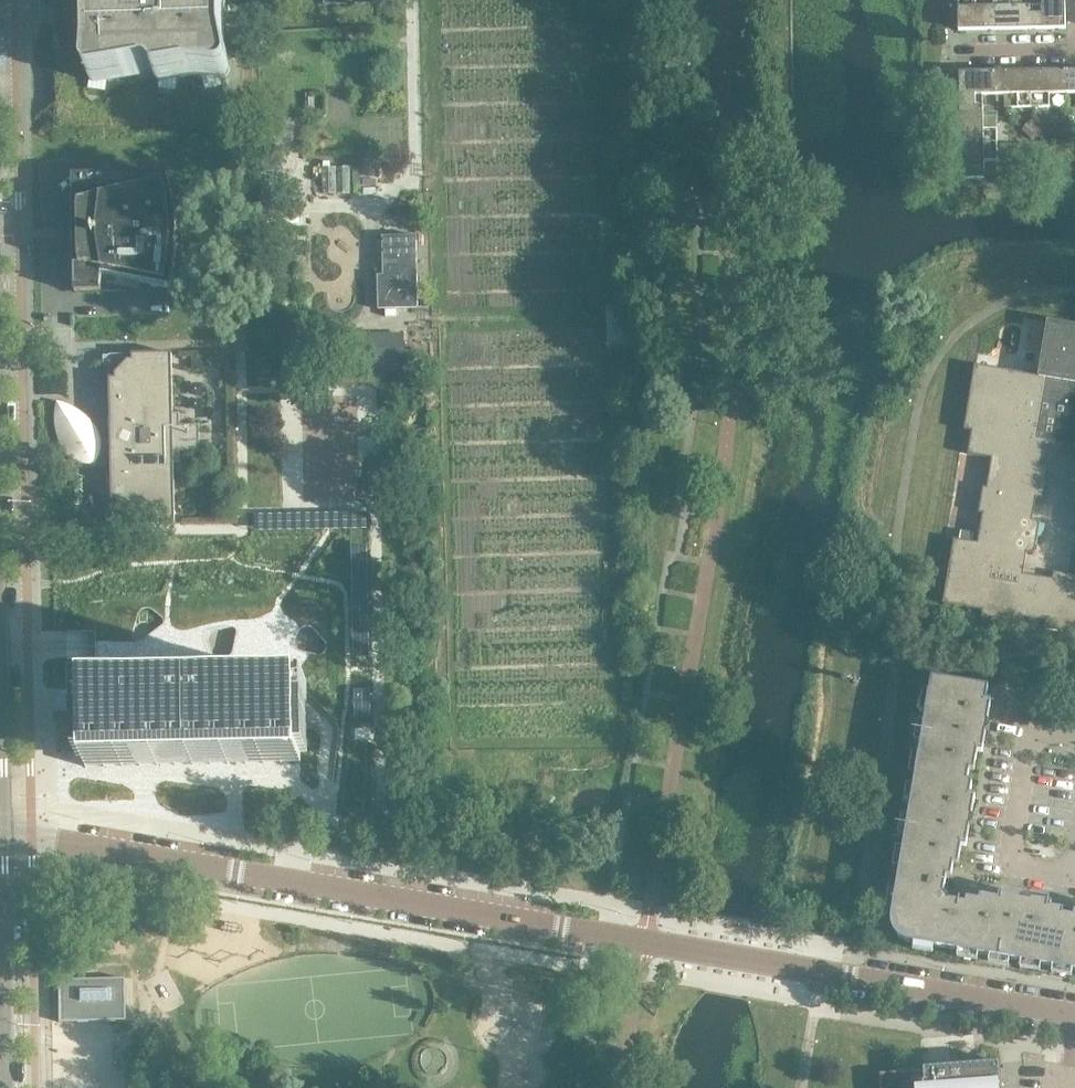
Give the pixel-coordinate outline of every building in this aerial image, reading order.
[(56,126),(227,122),(225,0),(54,0),(56,126)] [(993,0),(975,0),(975,7),(958,7),(958,31),(994,30),(993,0)] [(1029,6),(1020,6),(1020,0),(993,0),(994,30),(1029,29),(1029,6)] [(1064,0),(1041,0),(1041,6),(1029,6),(1029,29),(1065,29),(1064,0)] [(1066,93),(1065,70),(1030,71),(1031,107),(1049,107),(1049,94),(1066,93)] [(1065,70),(1066,93),(1074,93),(1074,70),(1065,70)] [(1031,107),(1030,71),(995,72),(995,95),(1004,95),(1004,108),(1031,107)] [(995,95),(995,72),(959,72),(959,108),(983,108),(982,95),(995,95)] [(997,143),(996,116),(983,117),(983,108),(959,108),(960,144),(997,143)] [(984,161),(997,161),(997,143),(960,144),(961,179),(984,179),(984,161)] [(169,183),(167,176),(102,191),(99,176),(99,174),(72,175),(74,292),(101,291),(101,289),(103,274),(169,287),(170,280),(172,273),(173,266),(174,259),(175,248),(176,241),(176,233),(175,226),(175,219),(174,211),(173,204),(171,193),(171,190),(169,183)] [(418,309),(416,235),(382,236),(383,276),(389,276),(389,286),(378,286),(378,309),(418,309)] [(1010,550),(1034,554),(1040,521),(1031,520),(1035,498),(1043,499),(1049,466),(1040,465),(1044,443),(1064,446),(1066,430),(1074,432),(1074,326),(1047,321),(1038,376),(974,365),(964,429),(972,431),(969,453),(961,452),(961,453),(985,457),(980,487),(977,487),(972,511),(976,512),(971,542),(946,538),(945,539),(954,541),(944,602),(943,602),(943,603),(967,607),(967,608),(968,608),(968,607),(983,610),(981,618),(1022,625),(1023,616),(1035,618),(1037,603),(1048,604),(1044,629),(1074,634),(1074,575),(1053,572),(1052,580),(1022,575),(1023,567),(1008,564),(1010,550)] [(403,364),(403,335),(359,336),(359,365),(402,364),(403,364)] [(199,451),(199,424),(179,425),(179,413),(172,413),(171,353),(109,354),(110,416),(93,425),(87,419),(80,413),(73,408),(66,405),(57,402),(55,412),(55,422),(56,432),(59,441),(63,448),(67,454),(73,459),(78,462),(83,463),(88,464),(97,463),(111,462),(112,524),(175,523),(173,463),(180,463),(180,451),(199,451)] [(326,603),(83,608),(83,632),(97,632),(97,657),(84,658),(84,688),(83,688),(84,762),(300,758),(299,684),(299,678),(328,678),(326,603)] [(989,722),(987,721),(991,701),(986,700),(988,687),(932,678),(916,772),(967,781),(969,770),(974,770),(977,752),(982,753),(985,732),(987,732),(988,731),(989,729),(990,727),(990,726),(990,725),(990,724),(989,722)] [(973,817),(971,816),(975,796),(970,795),(972,782),(967,781),(916,772),(900,868),(946,876),(951,877),(953,864),(958,865),(961,846),(966,847),(969,827),(971,826),(973,825),(974,823),(974,822),(974,820),(973,818),(973,817)] [(958,950),(966,904),(949,901),(949,900),(949,898),(948,897),(948,896),(947,895),(946,894),(945,893),(943,893),(946,876),(900,868),(891,917),(891,919),(891,922),(891,924),(892,928),(893,930),(895,933),(898,936),(899,937),(903,940),(905,941),(908,942),(958,950)] [(1054,967),(1063,915),(1064,910),(1050,908),(1051,903),(1031,900),(1030,898),(1030,897),(1029,896),(1027,896),(1025,895),(1023,896),(1021,897),(1020,898),(1000,895),(999,899),(981,896),(980,901),(967,899),(966,904),(958,950),(1054,967)] [(1074,912),(1074,917),(1063,915),(1054,967),(1074,970),(1074,912)] [(123,1021),(122,979),(57,980),(57,1022),(123,1021)] [(998,1087),(998,1083),(1002,1082),(1000,1062),(923,1067),(924,1070),(880,1073),(881,1087),(998,1087)]
